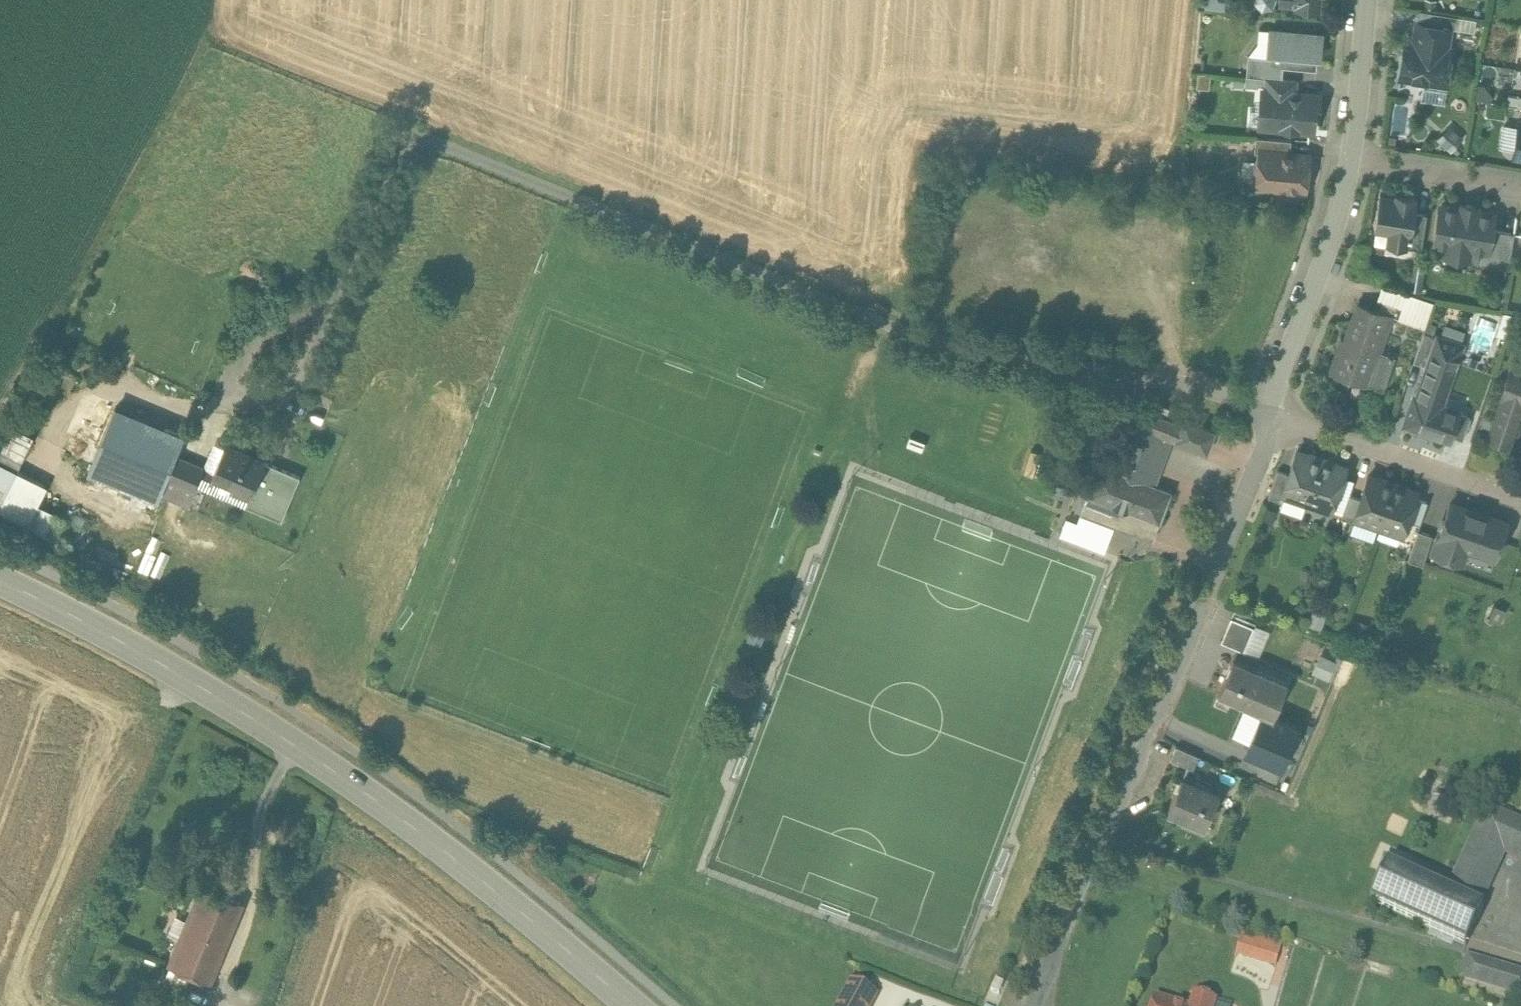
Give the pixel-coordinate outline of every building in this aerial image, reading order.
[(1281,1),(1298,2),(1298,6),(1317,8),(1318,0),(1281,0),(1281,1)] [(1449,26),(1419,21),(1415,43),(1446,48),(1449,26)] [(1321,33),(1271,29),(1269,52),(1270,52),(1270,57),(1269,65),(1284,66),(1317,69),(1318,56),(1319,56),(1321,33)] [(1415,43),(1406,42),(1400,75),(1413,77),(1416,81),(1424,82),(1428,80),(1446,82),(1451,49),(1446,48),(1415,43)] [(1270,57),(1248,55),(1247,75),(1267,76),(1283,78),(1284,66),(1269,65),(1270,57)] [(1283,78),(1267,76),(1265,89),(1296,92),(1297,79),(1283,78)] [(1265,89),(1263,89),(1261,110),(1271,111),(1270,125),(1313,129),(1314,115),(1317,115),(1319,94),(1296,92),(1265,89)] [(1292,139),(1256,136),(1255,151),(1261,152),(1261,151),(1290,153),(1292,139)] [(1290,153),(1261,151),(1261,152),(1260,155),(1259,155),(1255,167),(1255,169),(1257,180),(1258,180),(1258,184),(1305,189),(1308,155),(1290,153)] [(1395,196),(1380,194),(1375,230),(1389,232),(1387,244),(1407,247),(1409,238),(1411,238),(1415,212),(1417,200),(1415,199),(1415,196),(1395,193),(1395,196)] [(1477,206),(1462,204),(1461,209),(1441,205),(1435,241),(1448,243),(1446,254),(1468,257),(1470,247),(1483,249),(1488,250),(1492,229),(1494,214),(1476,211),(1477,206)] [(1427,214),(1415,212),(1411,238),(1409,238),(1407,247),(1422,250),(1427,214)] [(1514,232),(1492,229),(1488,250),(1483,249),(1480,263),(1508,268),(1514,232)] [(1403,304),(1379,296),(1375,308),(1392,314),(1392,315),(1399,317),(1403,304)] [(1358,302),(1343,347),(1339,346),(1330,371),(1365,383),(1365,382),(1381,388),(1392,355),(1380,351),(1392,315),(1392,314),(1375,308),(1358,302)] [(1437,336),(1424,332),(1414,361),(1427,365),(1437,336)] [(1427,365),(1417,396),(1415,395),(1405,424),(1450,439),(1451,435),(1459,412),(1460,410),(1442,404),(1463,344),(1439,336),(1439,337),(1437,336),(1427,365)] [(1511,369),(1487,439),(1510,446),(1520,413),(1520,372),(1511,369)] [(1171,407),(1154,401),(1151,411),(1167,417),(1171,407)] [(1140,407),(1127,439),(1133,441),(1121,471),(1142,479),(1159,434),(1171,439),(1176,441),(1183,423),(1182,423),(1167,417),(1151,411),(1140,407)] [(1471,417),(1459,412),(1451,435),(1463,439),(1471,417)] [(1216,430),(1184,417),(1182,423),(1183,423),(1176,441),(1207,453),(1213,437),(1216,430)] [(170,469),(176,456),(149,444),(153,434),(127,423),(106,470),(133,481),(143,458),(170,469)] [(17,467),(32,433),(12,424),(0,451),(0,459),(17,467)] [(1159,434),(1142,479),(1154,484),(1171,439),(1159,434)] [(265,461),(226,445),(211,479),(250,496),(264,463),(265,461)] [(1322,459),(1297,451),(1289,474),(1283,492),(1307,501),(1322,459)] [(184,484),(193,463),(176,456),(170,469),(143,458),(133,481),(188,505),(195,489),(184,484)] [(1088,495),(1100,463),(1085,458),(1073,490),(1088,495)] [(1322,459),(1307,501),(1332,509),(1346,468),(1322,459)] [(53,544),(66,518),(40,505),(50,485),(0,460),(0,518),(53,544)] [(193,463),(184,484),(195,489),(204,467),(193,463)] [(264,463),(250,496),(246,505),(281,520),(299,478),(264,463)] [(1142,479),(1121,471),(1100,463),(1088,495),(1081,513),(1154,540),(1172,490),(1154,484),(1142,479)] [(1289,474),(1278,470),(1269,496),(1280,500),(1283,492),(1289,474)] [(1394,484),(1369,475),(1361,498),(1355,517),(1379,526),(1394,484)] [(1418,492),(1394,484),(1379,526),(1404,534),(1409,520),(1417,497),(1418,492)] [(1361,498),(1350,494),(1342,517),(1353,521),(1355,517),(1361,498)] [(1428,501),(1417,497),(1409,520),(1420,524),(1428,501)] [(1508,523),(1450,503),(1434,553),(1461,562),(1467,547),(1496,557),(1508,523)] [(1433,535),(1419,530),(1408,560),(1423,565),(1433,535)] [(1255,627),(1232,617),(1221,641),(1244,651),(1255,627)] [(1288,681),(1234,658),(1218,693),(1262,712),(1273,717),(1288,681)] [(1273,717),(1262,712),(1246,750),(1282,765),(1298,728),(1273,717)] [(1199,755),(1176,745),(1171,758),(1193,768),(1199,755)] [(1219,793),(1182,777),(1169,808),(1206,824),(1219,793)] [(1486,805),(1462,860),(1486,871),(1502,835),(1520,843),(1520,820),(1486,805)] [(1483,907),(1387,864),(1371,901),(1467,944),(1483,907)] [(242,902),(203,887),(171,964),(210,979),(242,902)] [(1281,944),(1243,932),(1237,952),(1276,963),(1281,944)] [(1469,956),(1463,976),(1520,993),(1520,971),(1469,956)] [(838,1005),(870,1005),(877,994),(852,981),(838,1005)] [(1214,1002),(1195,996),(1192,1005),(1213,1005),(1214,1002)]
